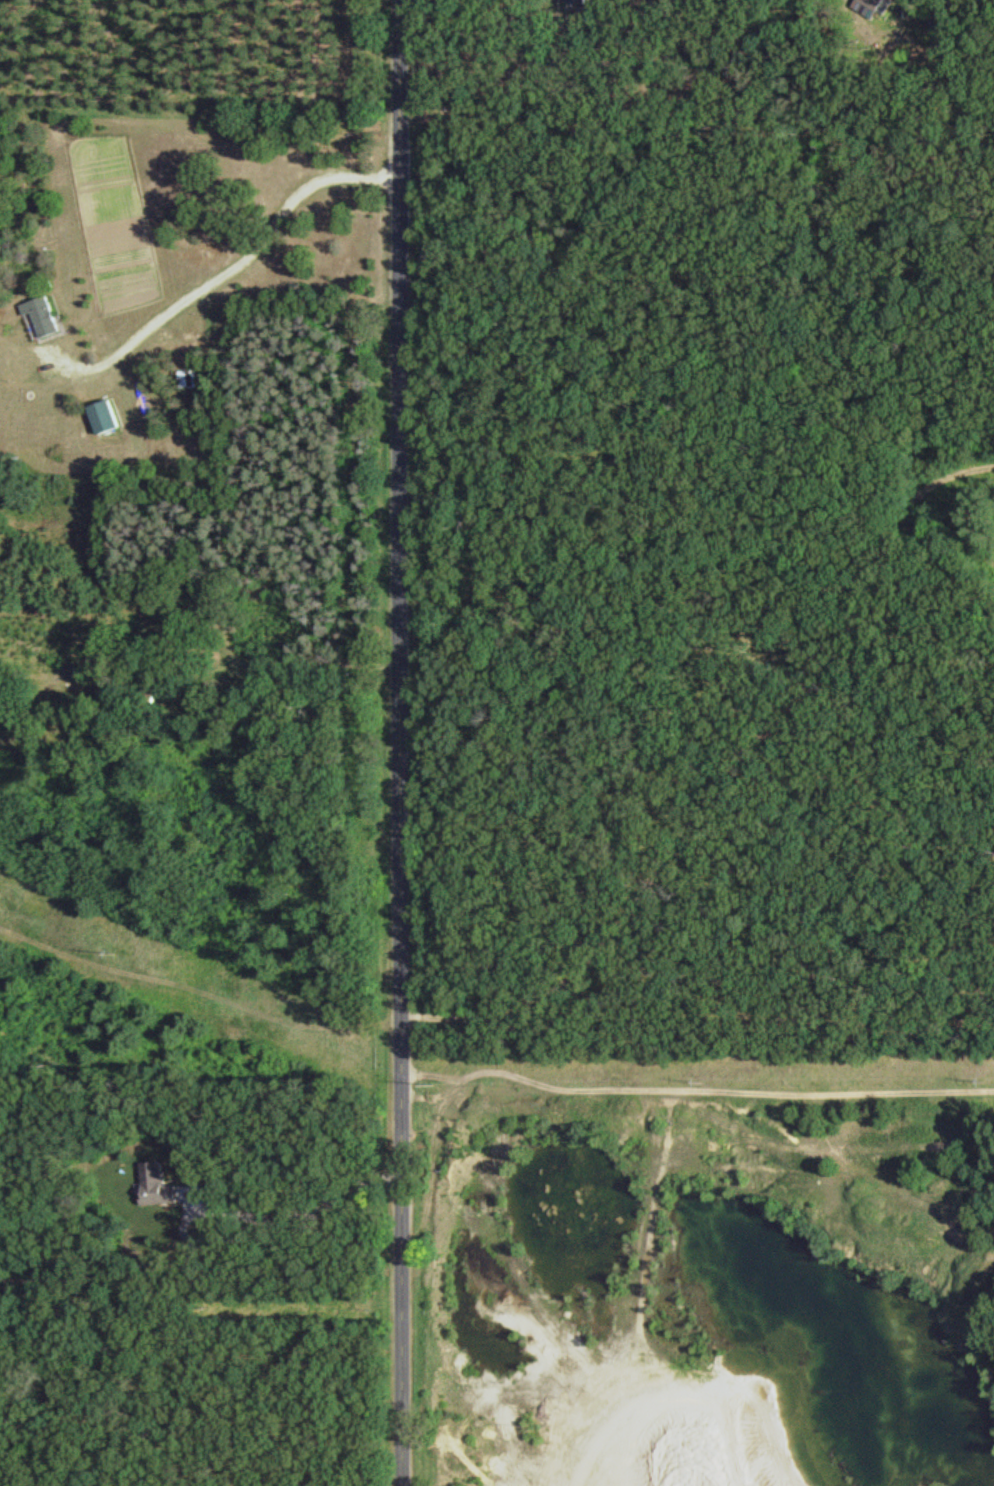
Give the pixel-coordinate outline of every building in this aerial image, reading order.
[(26,302),(37,340),(65,332),(54,294),(26,302)] [(199,369),(182,369),(182,386),(199,386),(199,369)] [(92,406),(103,435),(126,426),(115,397),(92,406)] [(183,1203),(182,1183),(171,1184),(170,1161),(145,1161),(146,1204),(183,1203)]
